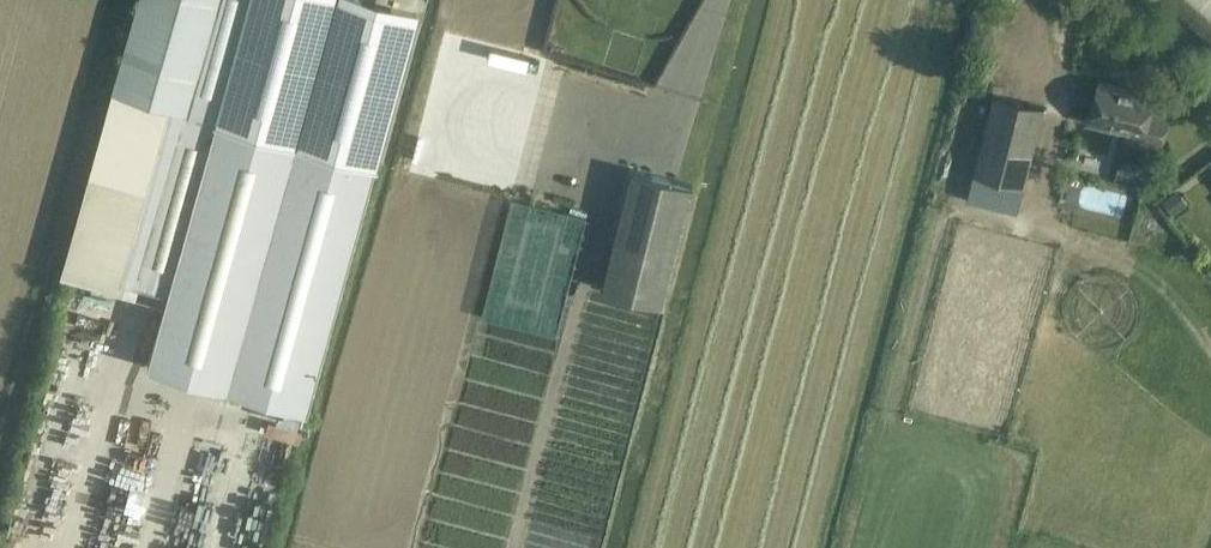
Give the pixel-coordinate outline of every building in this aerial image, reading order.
[(64,275),(136,296),(142,275),(138,274),(185,110),(187,111),(219,0),(141,0),(64,275)] [(149,365),(309,410),(378,161),(420,10),(385,0),(248,0),(216,117),(218,117),(217,121),(169,293),(149,365)] [(850,10),(852,0),(813,0),(813,1),(850,10)] [(1099,81),(1092,105),(1088,121),(1126,131),(1124,139),(1160,148),(1168,117),(1149,113),(1153,96),(1099,81)] [(993,94),(987,117),(974,172),(1024,184),(1044,107),(993,94)] [(1120,161),(1114,183),(1145,192),(1151,170),(1120,161)] [(631,169),(601,289),(662,304),(692,185),(631,169)] [(1185,201),(1188,205),(1210,237),(1210,182),(1185,201)] [(1177,190),(1162,200),(1173,216),(1188,205),(1185,201),(1177,190)] [(586,215),(514,195),(484,315),(559,335),(586,215)] [(549,352),(552,353),(537,335),(534,348),(521,345),(511,355),(500,342),(494,341),(474,317),(425,547),(508,547),(549,352)] [(285,408),(274,454),(299,460),(310,415),(285,408)]
